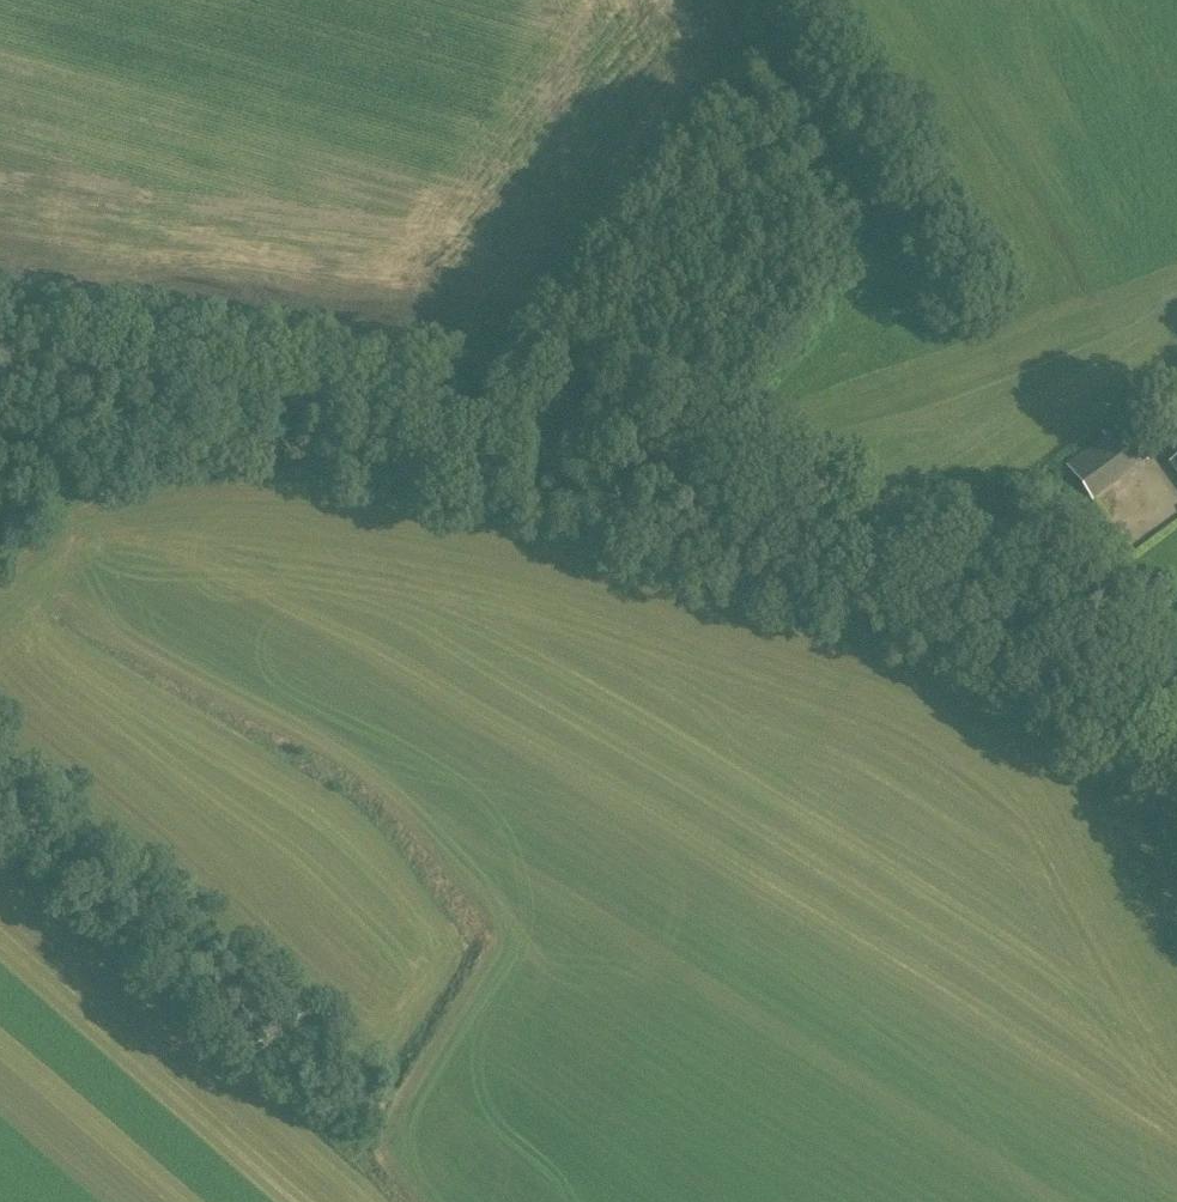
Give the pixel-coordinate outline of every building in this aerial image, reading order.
[(1126,469),(1106,441),(1068,468),(1088,497),(1126,469)] [(1169,462),(1176,474),(1176,456),(1169,462)]
